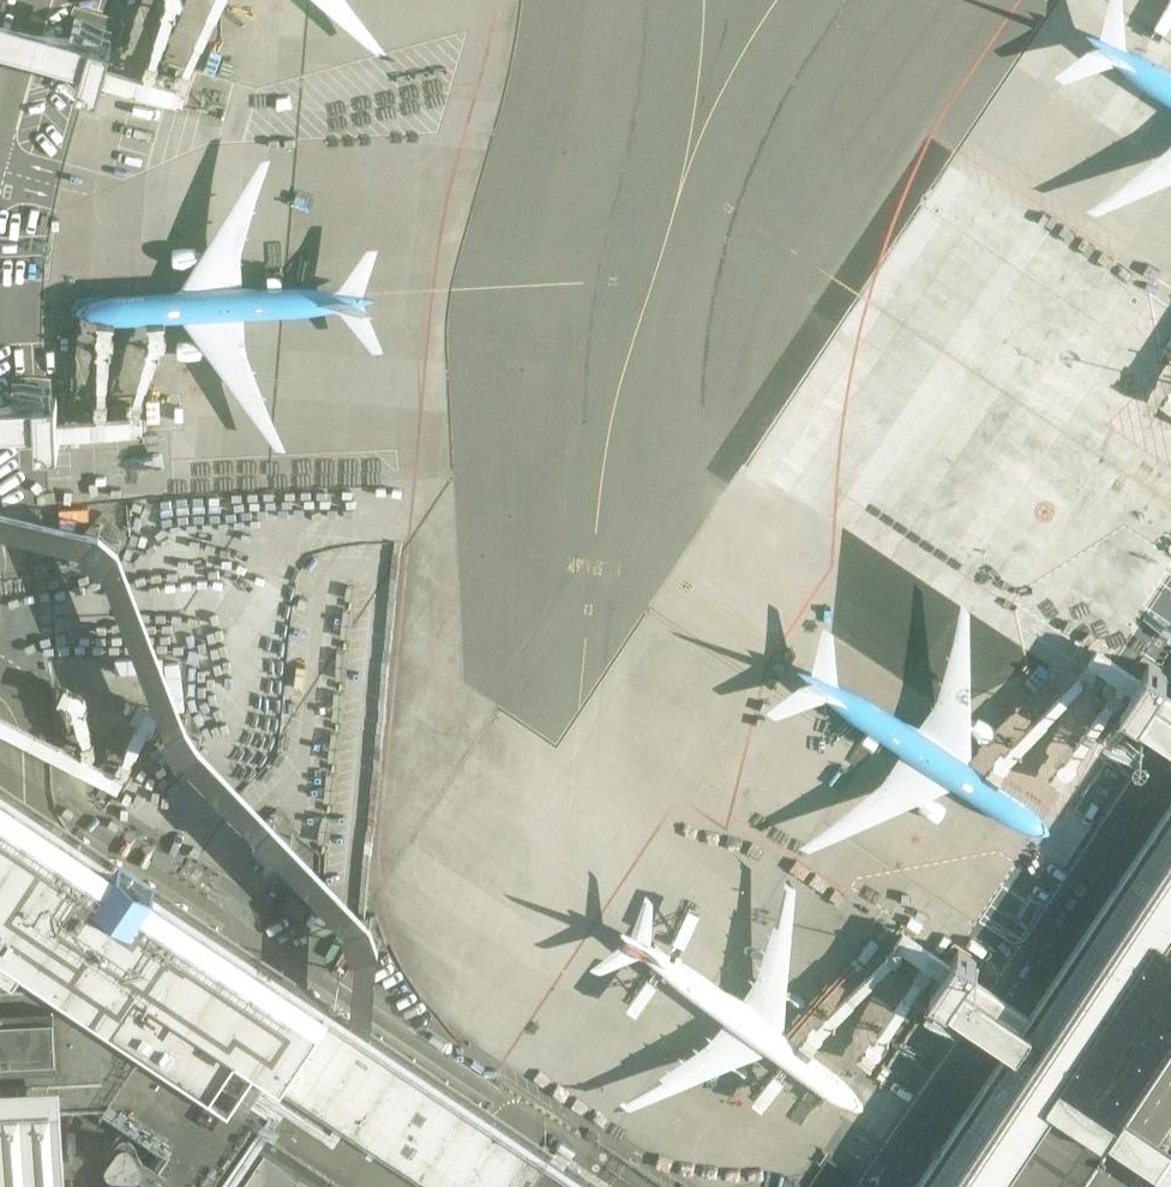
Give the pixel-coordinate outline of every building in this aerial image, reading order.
[(192,63),(0,12),(0,54),(181,103),(192,63)] [(0,402),(0,439),(36,438),(34,401),(0,402)] [(0,782),(0,1186),(611,1186),(0,782)] [(1143,1088),(1170,1046),(1170,798),(979,1085),(912,1186),(1077,1186),(1143,1088)] [(203,890),(213,876),(188,859),(178,874),(203,890)]
